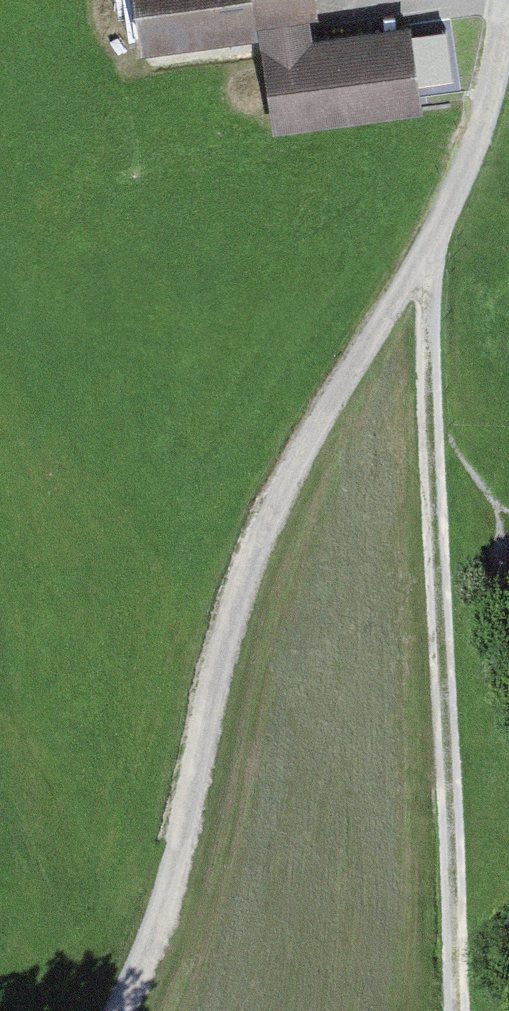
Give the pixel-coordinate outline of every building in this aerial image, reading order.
[(129,46),(253,30),(267,132),(418,112),(408,35),(302,49),(295,0),(123,0),(129,46)]
